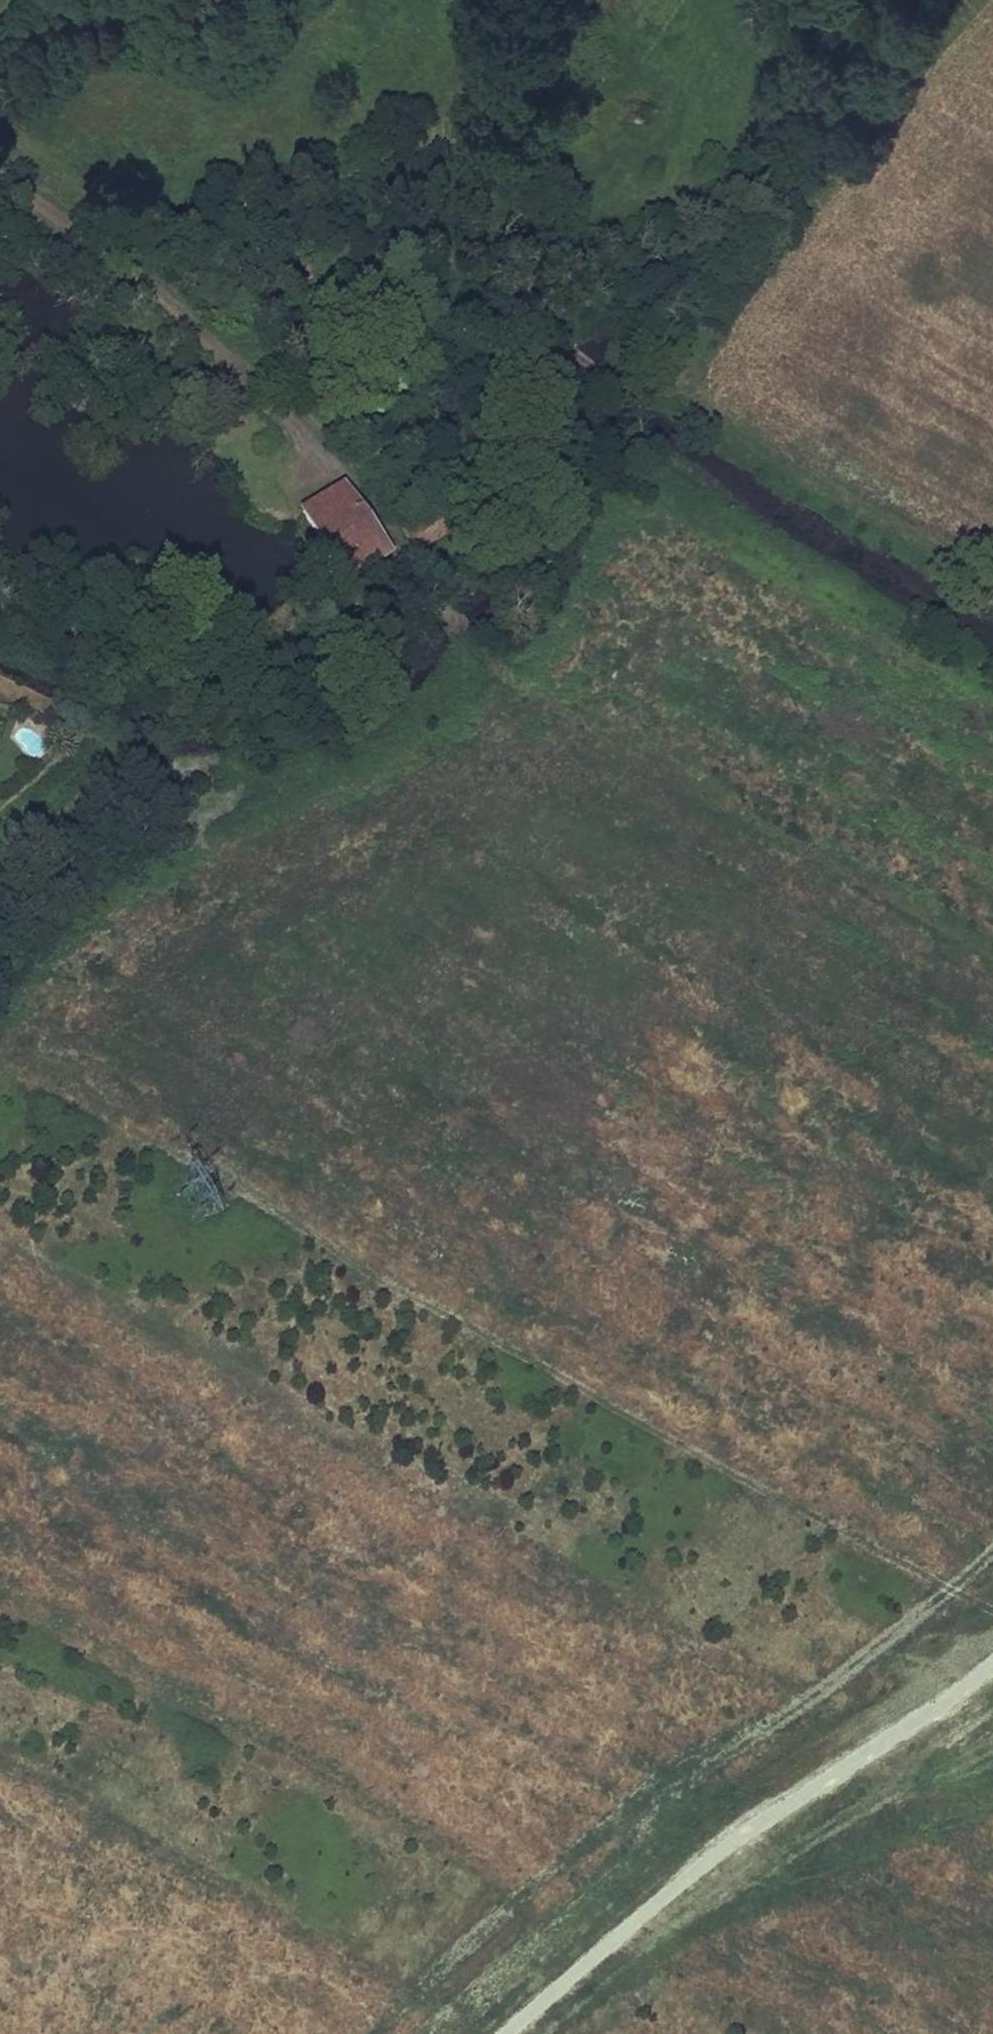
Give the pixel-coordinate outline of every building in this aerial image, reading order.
[(352,575),(393,547),(346,477),(305,505),(352,575)] [(439,508),(407,530),(419,548),(451,526),(439,508)]
